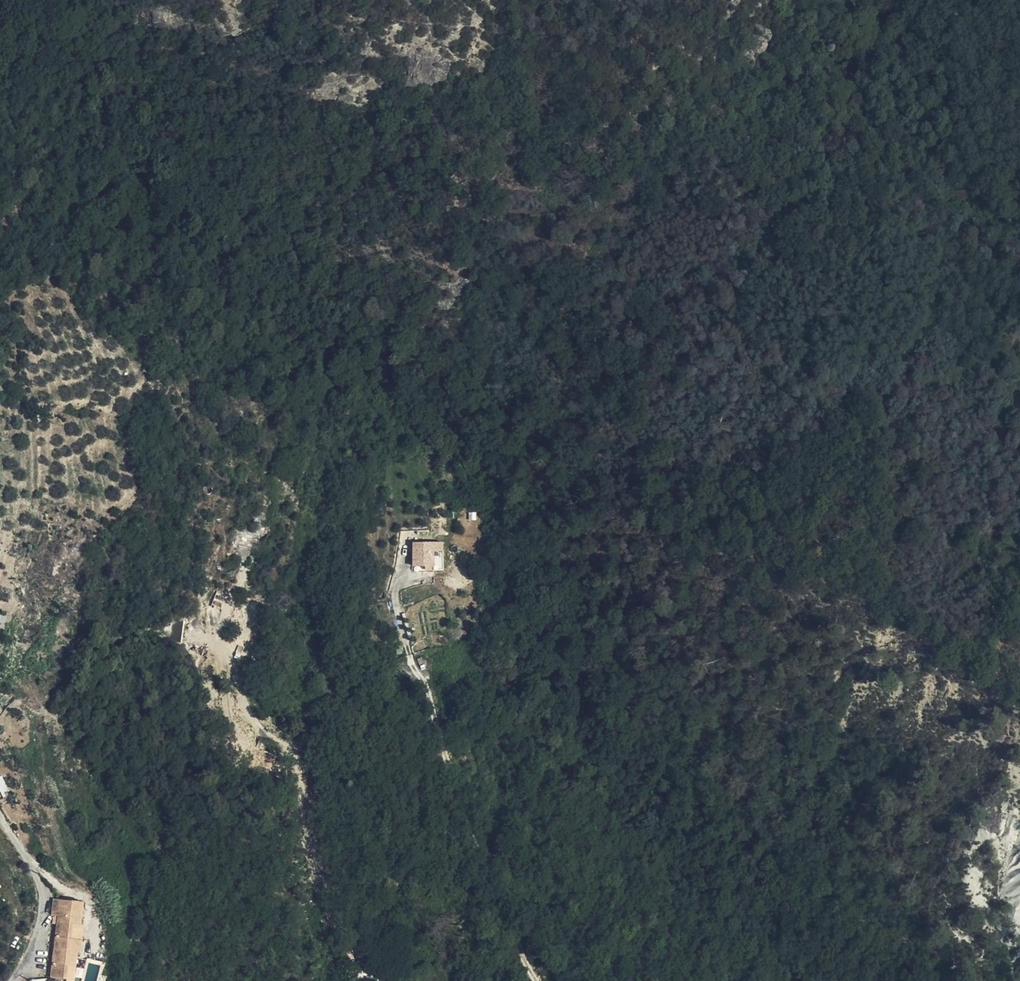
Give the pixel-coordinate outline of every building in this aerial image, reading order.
[(729,428),(734,415),(724,411),(718,424),(729,428)] [(423,550),(423,544),(413,544),(413,566),(434,566),(433,550),(423,550)] [(639,668),(647,662),(639,652),(631,658),(639,668)] [(257,736),(254,743),(273,754),(276,747),(257,736)] [(83,904),(54,900),(52,915),(57,916),(51,978),(73,980),(76,954),(80,954),(81,941),(78,941),(83,904)]
